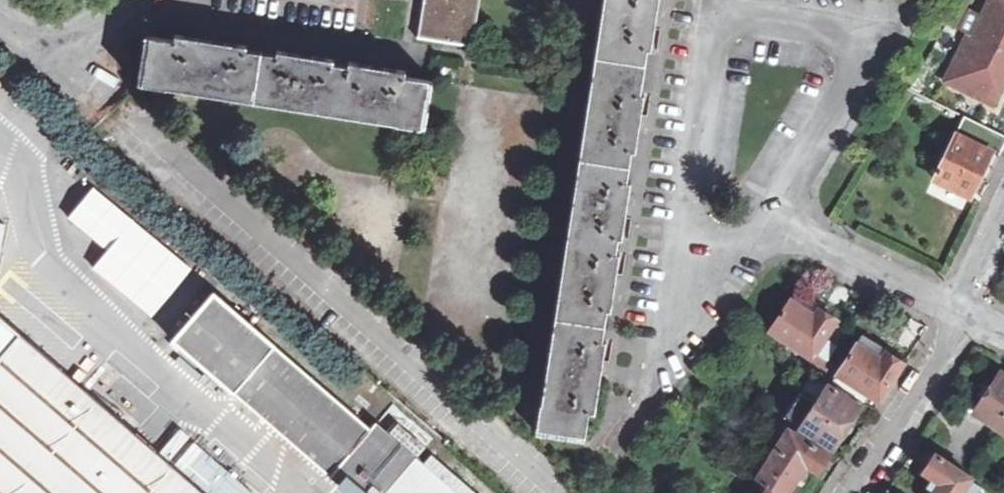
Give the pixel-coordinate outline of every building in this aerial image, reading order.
[(420,36),(420,38),(469,45),(470,44),(476,0),(426,0),(420,36)] [(592,55),(642,64),(644,51),(649,52),(658,0),(600,0),(592,55)] [(979,30),(975,39),(969,37),(965,35),(942,83),(968,95),(969,92),(985,100),(983,102),(990,106),(1003,77),(1003,0),(987,0),(974,28),(979,30)] [(974,28),(969,37),(975,39),(979,30),(974,28)] [(247,45),(174,34),(174,39),(150,35),(142,84),(421,126),(428,80),(405,76),(406,71),(348,61),(348,65),(334,63),(334,60),(277,50),(276,53),(246,49),(247,45)] [(642,64),(592,55),(576,156),(628,165),(629,154),(634,154),(644,94),(638,92),(642,64)] [(965,115),(958,129),(979,139),(985,125),(965,115)] [(995,152),(958,135),(937,180),(974,197),(995,152)] [(628,165),(576,156),(563,235),(616,242),(617,237),(621,238),(630,181),(625,180),(628,165)] [(66,219),(106,251),(91,268),(152,319),(193,270),(93,187),(66,219)] [(616,242),(563,235),(551,317),(603,325),(605,311),(610,312),(619,252),(614,251),(616,242)] [(840,341),(829,334),(840,317),(799,290),(774,327),(827,361),(840,341)] [(174,339),(235,392),(330,475),(328,476),(348,492),(460,492),(377,420),(371,427),(276,345),(215,292),(174,339)] [(0,317),(0,492),(202,492),(0,317)] [(601,338),(603,325),(551,317),(538,435),(583,441),(587,413),(593,414),(605,339),(601,338)] [(875,409),(904,363),(863,337),(834,382),(875,409)] [(1003,431),(1003,373),(1001,371),(974,411),(1003,431)] [(812,374),(785,415),(803,427),(833,446),(860,405),(831,386),(812,374)] [(394,404),(380,420),(392,431),(398,425),(416,442),(425,432),(413,421),(394,404)] [(773,414),(765,425),(778,433),(785,422),(773,414)] [(787,427),(755,477),(767,484),(781,492),(787,492),(806,464),(818,471),(828,453),(823,450),(799,434),(787,427)] [(932,492),(964,492),(972,479),(973,478),(935,453),(924,470),(941,480),(936,487),(932,492)] [(738,479),(760,492),(762,492),(766,487),(767,484),(755,477),(744,469),(738,479)] [(964,492),(977,492),(982,486),(972,479),(964,492)] [(929,484),(922,492),(932,492),(936,487),(929,484)]
